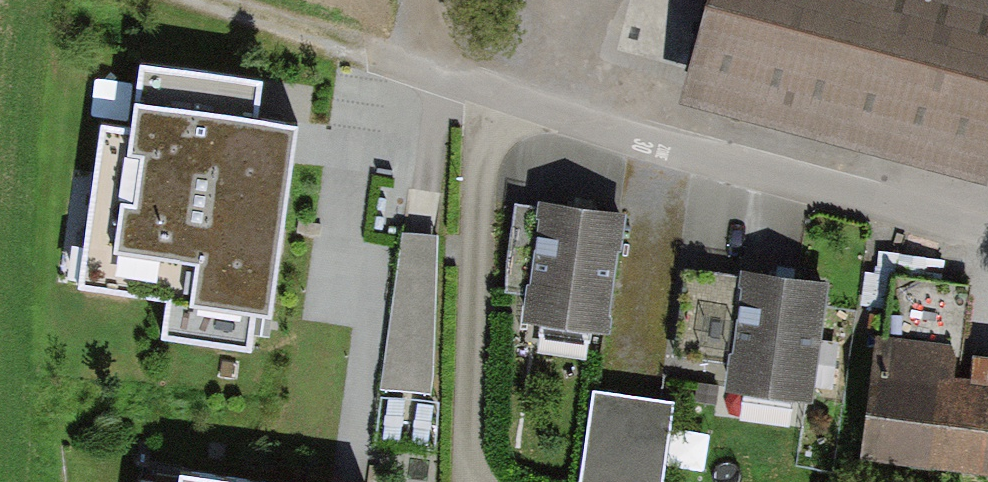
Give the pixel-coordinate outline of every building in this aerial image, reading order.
[(675,110),(987,192),(987,0),(704,0),(675,110)] [(259,90),(142,74),(134,129),(99,124),(76,288),(166,301),(160,339),(252,352),(257,317),(272,320),(298,135),(253,129),(259,90)] [(521,325),(602,338),(622,218),(541,205),(539,214),(518,210),(505,286),(527,290),(521,325)] [(419,236),(403,233),(380,388),(432,393),(435,238),(419,236)] [(824,285),(693,268),(682,351),(732,358),(727,394),(808,404),(824,285)] [(861,464),(987,481),(987,365),(975,363),(972,386),(958,384),(970,292),(896,282),(888,344),(877,342),(861,464)] [(580,481),(661,481),(672,408),(592,397),(580,481)]
